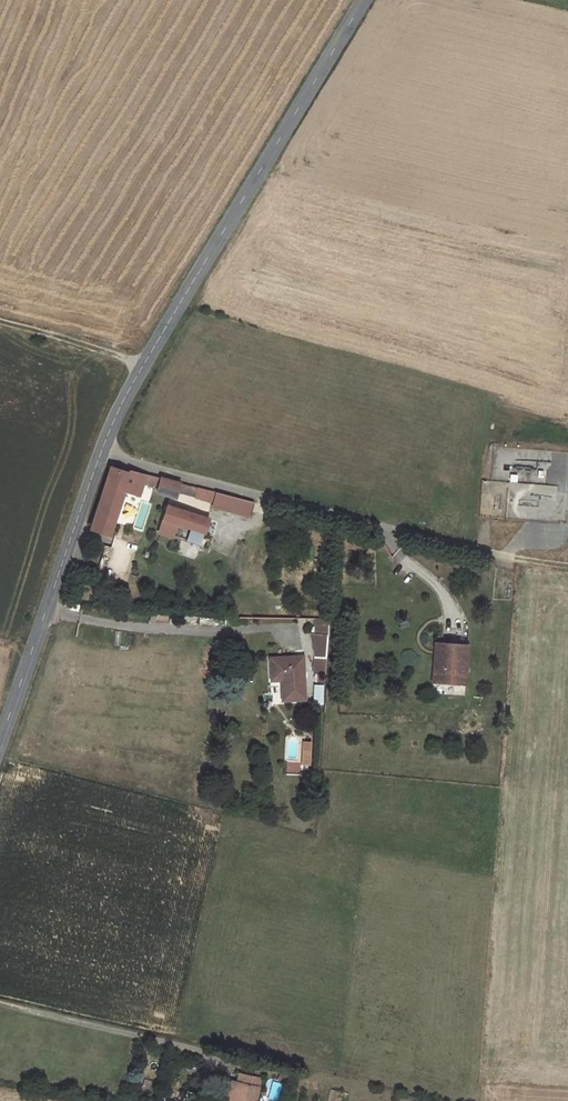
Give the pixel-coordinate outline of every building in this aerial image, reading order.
[(177,490),(195,495),(198,485),(129,467),(128,470),(110,466),(88,527),(105,532),(121,490),(137,494),(141,480),(159,485),(157,492),(175,496),(177,490)] [(198,485),(195,495),(213,500),(211,505),(249,516),(253,501),(198,485)] [(167,503),(157,532),(172,537),(177,523),(204,532),(208,517),(167,503)] [(138,510),(134,528),(144,531),(148,512),(138,510)] [(139,546),(136,557),(145,559),(148,548),(139,546)] [(313,621),(314,634),(329,633),(330,622),(313,621)] [(327,658),(329,633),(314,634),(309,634),(313,658),(327,658)] [(440,687),(441,648),(434,648),(432,686),(440,687)] [(468,649),(441,648),(440,687),(467,687),(468,649)] [(267,658),(269,681),(279,682),(280,700),(303,699),(302,657),(267,658)] [(326,670),(327,658),(313,658),(314,671),(326,670)] [(202,1100),(230,1100),(236,1069),(211,1064),(206,1082),(202,1100)] [(206,1082),(201,1081),(196,1100),(202,1100),(206,1082)]
